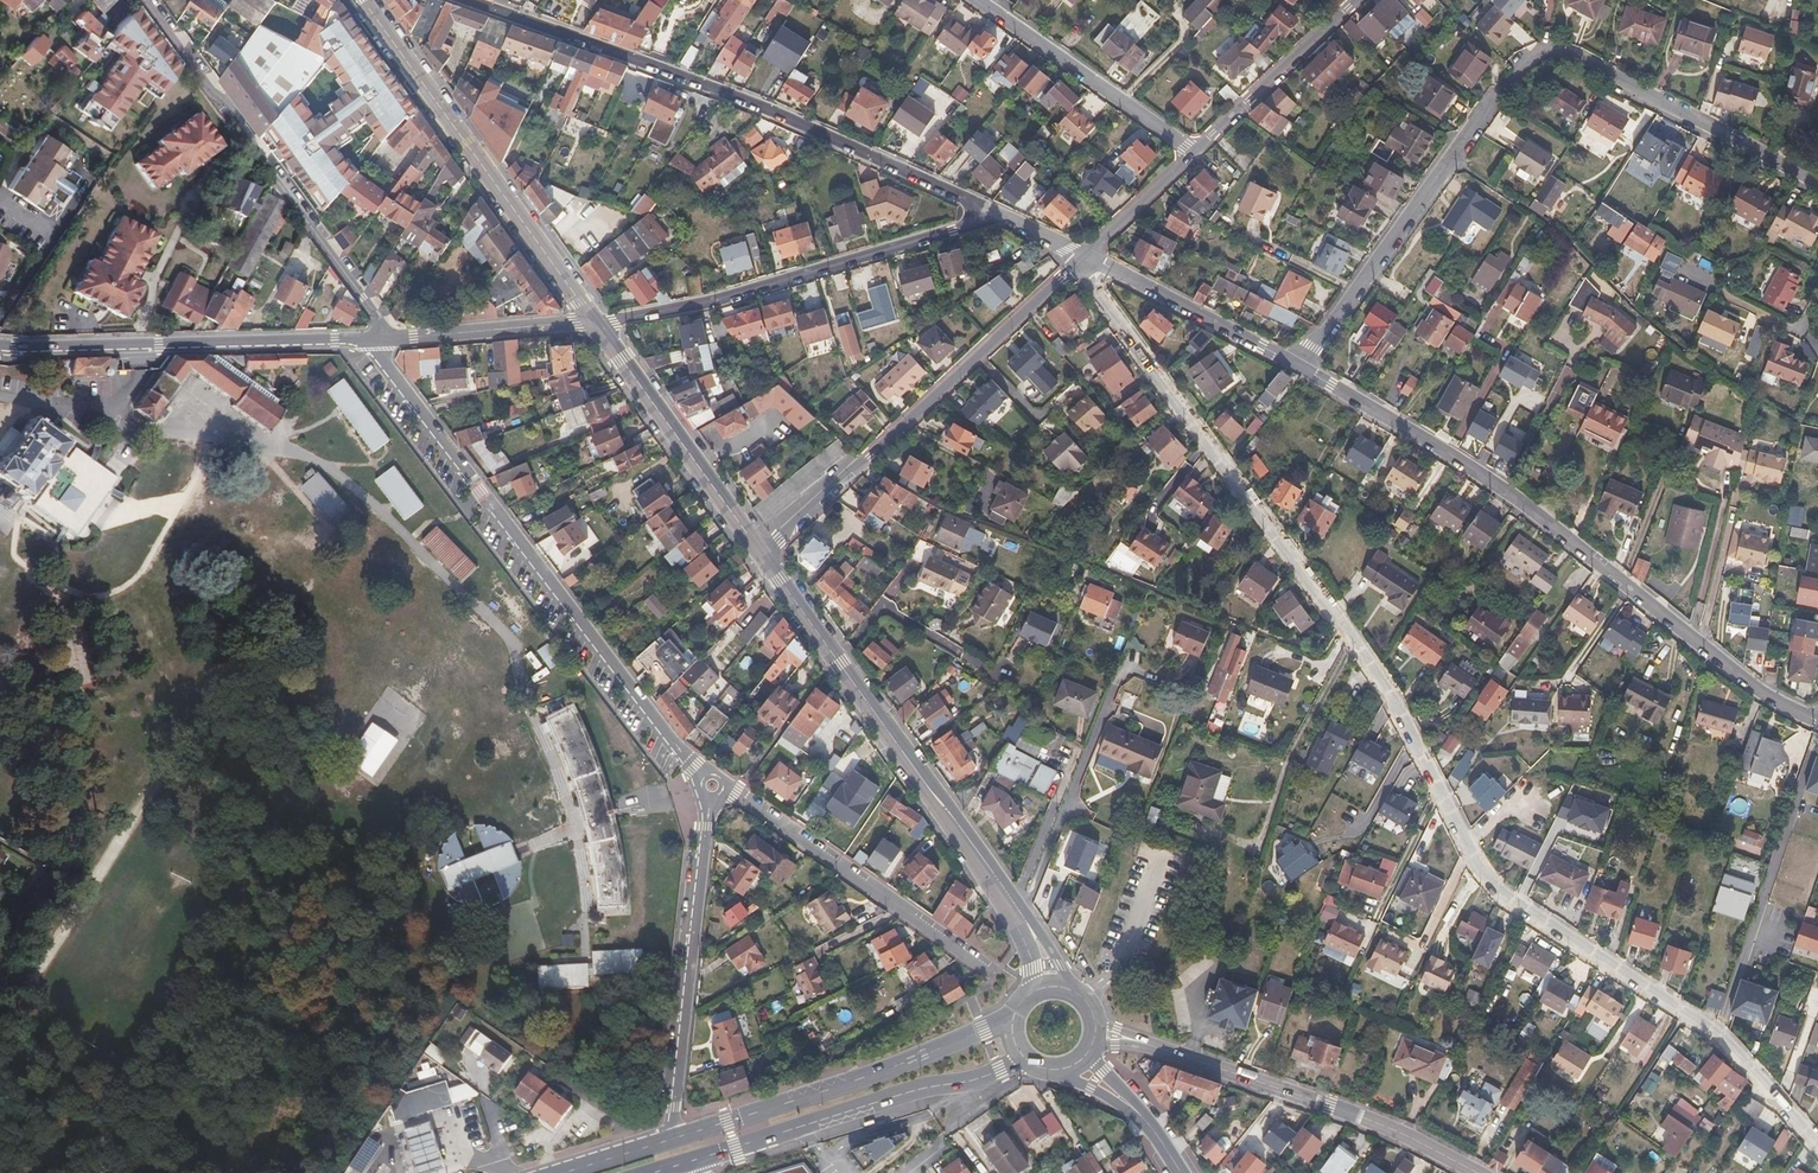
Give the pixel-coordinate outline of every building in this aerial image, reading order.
[(117,0),(93,0),(104,13),(117,0)] [(177,21),(187,8),(179,0),(161,0),(177,21)] [(228,8),(222,4),(219,9),(212,4),(206,0),(192,0),(187,8),(214,27),(228,8)] [(230,6),(234,0),(215,0),(212,4),(219,9),(222,4),(228,8),(230,6)] [(259,26),(274,5),(269,1),(267,0),(234,0),(230,6),(259,26)] [(338,0),(335,0),(323,26),(321,33),(326,59),(325,67),(337,79),(342,87),(334,93),(338,98),(328,104),(332,110),(324,116),(319,112),(314,115),(308,108),(310,105),(298,90),(267,125),(327,208),(342,191),(357,174),(361,170),(338,150),(355,139),(351,132),(366,120),(382,142),(396,129),(407,120),(409,122),(419,112),(338,0)] [(269,1),(274,5),(276,3),(307,18),(316,0),(270,0),(269,1)] [(307,18),(312,21),(323,26),(335,0),(321,0),(320,1),(318,0),(316,0),(307,18)] [(417,5),(413,0),(412,0),(409,3),(407,0),(386,0),(401,20),(414,10),(417,5)] [(420,18),(430,0),(420,0),(417,5),(414,10),(401,20),(412,33),(420,18)] [(436,26),(447,4),(436,0),(430,0),(420,18),(436,26)] [(636,23),(621,44),(637,50),(670,0),(652,0),(636,23)] [(738,29),(750,10),(735,0),(730,0),(718,17),(738,29)] [(750,10),(757,0),(735,0),(750,10)] [(783,0),(779,0),(765,21),(771,24),(779,11),(789,18),(795,7),(784,0),(783,0)] [(932,0),(929,0),(928,2),(924,0),(907,0),(898,14),(932,36),(948,10),(932,0)] [(1116,28),(1136,45),(1160,17),(1140,0),(1116,28)] [(1214,0),(1197,0),(1184,14),(1201,29),(1215,14),(1207,8),(1214,0)] [(1370,14),(1387,31),(1396,40),(1416,20),(1414,18),(1398,0),(1384,0),(1381,3),(1379,1),(1373,6),(1375,8),(1370,14)] [(1508,18),(1524,0),(1495,0),(1492,3),(1495,5),(1508,18)] [(1566,4),(1593,19),(1603,0),(1569,0),(1566,4)] [(300,45),(312,21),(307,18),(276,3),(259,26),(300,45)] [(484,32),(490,19),(447,4),(436,26),(435,28),(448,37),(455,22),(484,32)] [(187,70),(137,5),(110,35),(102,45),(114,59),(94,85),(89,82),(78,96),(81,99),(71,115),(105,142),(141,95),(144,98),(136,109),(145,116),(155,105),(158,107),(187,70)] [(1508,18),(1495,5),(1475,27),(1497,46),(1505,36),(1503,34),(1514,22),(1508,18)] [(1281,6),(1275,13),(1268,23),(1269,24),(1253,43),(1262,50),(1264,52),(1280,32),(1284,36),(1298,19),(1281,6)] [(1664,20),(1627,8),(1619,32),(1656,44),(1664,20)] [(586,32),(603,38),(618,16),(600,10),(586,32)] [(1414,18),(1416,20),(1424,27),(1431,19),(1422,10),(1414,18)] [(81,27),(86,31),(96,38),(103,30),(84,11),(75,20),(81,27)] [(1244,36),(1253,43),(1269,24),(1268,23),(1275,13),(1272,11),(1261,25),(1255,21),(1244,36)] [(1314,26),(1320,20),(1307,11),(1303,18),(1314,26)] [(722,53),(732,37),(738,29),(718,17),(712,13),(700,32),(722,45),(719,51),(722,53)] [(1376,42),(1387,31),(1370,14),(1359,24),(1376,42)] [(603,38),(621,44),(636,23),(618,16),(603,38)] [(75,33),(81,27),(75,20),(74,18),(67,25),(75,33)] [(493,71),(502,53),(513,28),(490,19),(484,32),(469,63),(479,68),(481,65),(493,71)] [(1342,26),(1357,42),(1364,35),(1349,19),(1342,26)] [(323,26),(312,21),(300,45),(326,59),(321,33),(323,26)] [(963,57),(970,48),(978,36),(982,31),(975,26),(969,33),(954,21),(940,39),(963,57)] [(1683,21),(1674,49),(1705,59),(1714,31),(1683,21)] [(1799,23),(1790,21),(1787,35),(1789,35),(1797,39),(1799,23)] [(1110,22),(1095,40),(1138,76),(1148,64),(1145,61),(1150,56),(1136,45),(1116,28),(1110,22)] [(809,42),(780,24),(758,59),(786,77),(792,68),(809,42)] [(300,45),(259,26),(239,50),(224,68),(214,80),(255,137),(267,125),(298,90),(326,59),(300,45)] [(39,32),(43,36),(47,31),(43,27),(39,32)] [(424,50),(440,72),(452,57),(450,55),(453,48),(445,44),(448,37),(435,28),(424,50)] [(538,37),(513,28),(502,53),(528,62),(547,69),(552,60),(559,44),(538,37)] [(1201,29),(1192,38),(1196,42),(1205,33),(1201,29)] [(1745,29),(1737,53),(1766,62),(1773,38),(1745,29)] [(92,61),(102,45),(110,35),(103,30),(96,38),(86,31),(73,48),(92,61)] [(57,48),(43,36),(39,32),(18,54),(29,64),(46,44),(54,51),(57,48)] [(970,48),(983,58),(984,59),(997,43),(985,34),(982,39),(978,36),(970,48)] [(239,50),(219,35),(204,51),(224,68),(239,50)] [(1244,36),(1242,35),(1236,40),(1238,42),(1218,62),(1233,78),(1239,73),(1240,73),(1251,64),(1250,63),(1255,58),(1254,57),(1262,50),(1253,43),(1244,36)] [(724,64),(733,70),(748,47),(732,37),(722,53),(707,76),(714,79),(724,64)] [(1222,56),(1235,44),(1229,38),(1217,49),(1222,56)] [(1322,53),(1342,73),(1354,61),(1334,42),(1322,53)] [(571,68),(572,67),(580,50),(560,43),(559,44),(552,60),(571,68)] [(750,45),(748,47),(733,70),(743,76),(736,87),(744,90),(751,79),(746,76),(758,59),(761,52),(750,45)] [(1480,70),(1482,70),(1489,60),(1466,45),(1448,71),(1469,86),(1480,70)] [(75,59),(63,46),(56,53),(54,55),(58,59),(67,68),(72,62),(75,59)] [(679,66),(688,69),(699,52),(691,47),(679,66)] [(972,72),(983,58),(970,48),(963,57),(959,62),(972,72)] [(571,113),(585,83),(597,57),(580,50),(572,67),(579,71),(566,98),(559,112),(561,113),(569,116),(575,119),(577,115),(571,113)] [(1332,82),(1342,73),(1322,53),(1313,63),(1332,82)] [(1015,56),(1011,60),(1007,56),(997,68),(1000,71),(994,78),(999,82),(1000,81),(1010,89),(1029,67),(1015,56)] [(601,89),(605,80),(613,62),(597,57),(585,83),(601,89)] [(627,68),(613,62),(605,80),(619,85),(626,69),(627,68)] [(1322,93),(1332,82),(1313,63),(1302,73),(1322,93)] [(1050,92),(1056,85),(1034,67),(1020,83),(1041,101),(1050,92)] [(786,77),(779,88),(807,106),(815,93),(803,85),(808,78),(792,68),(786,77)] [(1785,96),(1796,99),(1795,102),(1806,105),(1815,75),(1793,68),(1785,96)] [(472,118),(479,103),(479,102),(488,83),(483,81),(478,90),(474,88),(479,77),(466,70),(455,93),(472,118)] [(504,162),(518,132),(531,104),(501,90),(504,82),(491,76),(488,83),(479,102),(472,118),(483,132),(504,162)] [(809,77),(806,86),(816,89),(819,80),(809,77)] [(1430,77),(1414,99),(1439,116),(1454,94),(1430,77)] [(921,78),(911,93),(920,98),(930,84),(921,78)] [(1729,106),(1736,108),(1753,113),(1760,89),(1723,78),(1715,106),(1728,109),(1729,106)] [(1060,81),(1056,85),(1050,92),(1071,111),(1074,107),(1080,100),(1060,81)] [(1362,81),(1357,88),(1363,95),(1369,86),(1362,81)] [(1192,82),(1174,101),(1192,117),(1209,98),(1192,82)] [(1230,103),(1238,94),(1228,84),(1219,92),(1230,103)] [(1356,104),(1363,95),(1357,88),(1355,86),(1346,95),(1356,104)] [(1560,86),(1548,104),(1576,122),(1588,103),(1560,86)] [(645,111),(658,117),(669,94),(657,88),(645,111)] [(1283,118),(1295,107),(1278,89),(1263,104),(1283,118)] [(855,101),(848,115),(874,130),(888,104),(862,90),(856,102),(855,101)] [(832,106),(848,115),(855,101),(840,93),(832,106)] [(550,108),(559,112),(566,98),(556,94),(550,108)] [(683,101),(669,94),(658,117),(653,128),(649,138),(665,146),(668,145),(676,128),(675,126),(679,118),(681,117),(683,112),(682,110),(683,108),(680,107),(683,101)] [(908,98),(894,118),(921,136),(935,116),(908,98)] [(1587,124),(1614,141),(1627,120),(1601,103),(1587,124)] [(182,173),(223,142),(194,104),(154,134),(158,140),(134,159),(154,186),(178,168),(182,173)] [(1275,133),(1286,119),(1283,118),(1263,104),(1251,116),(1275,133)] [(1071,111),(1059,126),(1081,145),(1098,127),(1088,118),(1087,119),(1074,107),(1071,111)] [(544,122),(554,127),(561,113),(559,112),(550,108),(547,113),(544,122)] [(962,114),(957,110),(951,117),(956,121),(962,114)] [(426,146),(435,136),(436,135),(419,112),(409,122),(407,120),(396,129),(399,132),(390,143),(402,154),(418,136),(426,146)] [(563,131),(569,116),(561,113),(554,127),(563,131)] [(575,119),(585,123),(588,117),(577,113),(577,115),(575,119)] [(589,116),(588,117),(585,123),(599,129),(602,122),(589,116)] [(1329,130),(1335,134),(1345,120),(1339,116),(1329,130)] [(1306,123),(1298,117),(1293,124),(1301,129),(1306,123)] [(5,121),(0,118),(0,132),(15,144),(20,132),(5,121)] [(1053,133),(1057,127),(1050,121),(1046,126),(1053,133)] [(1374,155),(1389,164),(1397,151),(1421,166),(1437,139),(1414,126),(1408,137),(1398,131),(1389,146),(1382,142),(1374,155)] [(759,139),(750,128),(741,136),(748,148),(759,139)] [(1647,130),(1634,151),(1664,169),(1662,174),(1668,178),(1686,148),(1668,137),(1665,141),(1647,130)] [(997,148),(979,131),(964,148),(982,164),(989,155),(997,148)] [(59,200),(74,172),(75,170),(65,165),(72,151),(37,133),(25,155),(27,161),(24,166),(19,167),(6,190),(41,209),(49,195),(59,200)] [(956,154),(953,152),(957,147),(940,134),(927,149),(943,163),(949,156),(953,158),(956,154)] [(432,161),(439,168),(449,155),(435,136),(426,146),(422,152),(432,161)] [(726,137),(710,148),(714,154),(705,160),(718,179),(725,174),(730,171),(734,168),(743,162),(726,137)] [(779,147),(777,149),(771,140),(765,145),(752,153),(758,162),(764,158),(772,170),(787,159),(779,147)] [(1514,162),(1522,168),(1521,170),(1531,176),(1532,174),(1539,179),(1553,157),(1528,141),(1514,162)] [(1146,149),(1138,142),(1124,157),(1125,158),(1126,159),(1140,173),(1157,156),(1148,147),(1146,149)] [(1038,149),(1032,156),(1037,161),(1044,154),(1038,149)] [(424,173),(432,161),(422,152),(401,181),(408,186),(410,183),(420,170),(424,173)] [(669,165),(679,171),(695,180),(701,191),(718,179),(705,160),(694,167),(687,161),(678,154),(669,165)] [(1023,166),(1028,161),(1020,154),(1010,166),(1018,173),(1023,166)] [(1689,154),(1675,180),(1683,184),(1682,187),(1696,194),(1701,194),(1711,200),(1723,177),(1715,173),(1715,171),(1707,167),(1707,168),(1695,162),(1697,158),(1689,154)] [(439,168),(443,171),(451,158),(449,155),(439,168)] [(982,164),(973,172),(989,188),(990,187),(993,189),(1002,180),(999,177),(1005,170),(989,155),(982,164)] [(464,176),(451,158),(443,171),(439,177),(444,183),(447,181),(453,187),(464,176)] [(1126,159),(1125,158),(1120,165),(1122,167),(1136,177),(1140,173),(1126,159)] [(526,192),(540,181),(543,173),(527,166),(524,173),(517,162),(509,169),(526,192)] [(748,169),(743,162),(734,168),(730,171),(718,179),(723,186),(748,169)] [(1364,182),(1393,199),(1404,180),(1375,164),(1364,182)] [(1116,176),(1102,165),(1094,175),(1092,173),(1084,185),(1102,198),(1106,192),(1114,198),(1125,183),(1116,176)] [(1034,176),(1023,166),(1018,173),(1001,191),(1015,204),(1035,182),(1034,176)] [(1125,183),(1130,186),(1136,177),(1122,167),(1116,176),(1125,183)] [(1180,202),(1199,215),(1218,197),(1212,191),(1218,185),(1204,170),(1187,186),(1191,191),(1179,202),(1180,202)] [(381,208),(389,197),(399,183),(390,177),(381,190),(358,173),(357,174),(342,191),(359,205),(365,205),(377,214),(381,208)] [(1551,176),(1537,197),(1551,206),(1565,185),(1551,176)] [(249,207),(254,198),(259,189),(236,177),(223,208),(244,218),(249,207)] [(428,194),(434,198),(444,183),(439,177),(428,194)] [(861,185),(872,220),(886,216),(903,223),(913,201),(889,190),(881,193),(877,180),(861,185)] [(415,214),(421,204),(403,192),(408,186),(401,181),(399,183),(389,197),(415,214)] [(542,182),(540,181),(526,192),(537,208),(550,225),(552,223),(564,210),(556,202),(556,203),(541,184),(542,182)] [(560,199),(565,192),(564,192),(542,182),(541,184),(556,203),(556,202),(560,199)] [(1269,203),(1272,205),(1277,194),(1251,182),(1239,211),(1261,221),(1267,209),(1269,203)] [(1759,192),(1749,187),(1739,182),(1727,206),(1758,221),(1771,195),(1760,189),(1759,192)] [(1369,209),(1371,210),(1376,200),(1354,187),(1338,216),(1359,227),(1369,209)] [(1051,188),(1037,204),(1063,227),(1077,211),(1051,188)] [(1456,238),(1462,230),(1480,203),(1460,190),(1459,192),(1457,191),(1449,203),(1447,202),(1433,223),(1456,238)] [(565,192),(560,199),(568,207),(577,215),(589,201),(565,192)] [(256,211),(234,254),(227,266),(246,277),(286,205),(265,194),(261,202),(256,211)] [(424,200),(432,206),(436,200),(434,198),(428,194),(424,200)] [(645,195),(634,209),(645,213),(648,212),(655,203),(645,195)] [(408,226),(415,214),(389,197),(381,208),(408,226)] [(477,244),(500,225),(501,224),(481,197),(481,198),(468,215),(460,228),(464,230),(465,228),(468,230),(475,220),(480,226),(462,240),(473,254),(480,249),(477,244)] [(249,207),(256,211),(261,202),(254,198),(249,207)] [(425,240),(426,239),(434,229),(426,223),(436,208),(432,206),(424,200),(421,204),(415,214),(408,226),(402,235),(420,248),(425,240)] [(1587,212),(1592,215),(1600,204),(1595,200),(1587,212)] [(1199,215),(1180,202),(1170,219),(1171,220),(1168,226),(1185,236),(1193,221),(1197,223),(1201,216),(1199,215)] [(856,203),(836,209),(838,217),(828,220),(834,240),(836,240),(836,243),(845,240),(844,237),(864,232),(862,225),(866,224),(863,213),(859,215),(856,203)] [(1621,212),(1614,208),(1613,210),(1603,204),(1593,219),(1607,227),(1604,233),(1620,243),(1632,223),(1619,214),(1621,212)] [(1761,238),(1770,243),(1775,231),(1786,237),(1788,233),(1808,243),(1817,223),(1817,215),(1808,210),(1806,214),(1788,205),(1787,208),(1779,204),(1761,238)] [(564,210),(552,223),(557,227),(569,215),(564,210)] [(89,252),(73,285),(125,311),(142,278),(135,275),(156,232),(118,214),(97,256),(89,252)] [(633,228),(650,250),(669,236),(649,214),(646,217),(642,220),(637,224),(633,228)] [(1300,219),(1288,214),(1285,219),(1297,226),(1300,219)] [(1625,242),(1655,261),(1666,240),(1649,230),(1638,223),(1625,242)] [(791,229),(799,253),(816,248),(808,224),(791,229)] [(480,249),(498,272),(519,251),(500,225),(477,244),(480,249)] [(335,236),(348,254),(357,241),(347,227),(335,236)] [(633,263),(650,250),(633,228),(616,242),(633,263)] [(1148,228),(1142,242),(1145,243),(1163,251),(1170,255),(1176,242),(1148,228)] [(434,229),(426,239),(434,244),(440,248),(437,252),(441,255),(451,240),(434,229)] [(783,258),(799,253),(791,229),(776,233),(783,258)] [(1472,237),(1462,230),(1456,238),(1455,241),(1476,254),(1488,236),(1477,229),(1472,237)] [(1337,278),(1343,265),(1339,263),(1345,251),(1349,243),(1326,232),(1322,241),(1325,242),(1313,267),(1337,278)] [(762,259),(754,234),(744,237),(746,243),(721,251),(728,275),(754,267),(752,262),(762,259)] [(425,240),(420,248),(428,254),(434,244),(426,239),(425,240)] [(1141,241),(1132,258),(1154,268),(1163,251),(1145,243),(1142,242),(1141,241)] [(614,276),(633,263),(616,242),(599,255),(614,276)] [(9,250),(0,246),(0,271),(9,250)] [(207,290),(213,293),(227,266),(234,254),(228,251),(218,269),(207,290)] [(392,251),(380,269),(370,285),(379,296),(399,264),(403,267),(407,260),(392,251)] [(502,305),(515,298),(520,296),(542,283),(519,251),(498,272),(479,291),(491,303),(496,308),(502,305)] [(961,251),(942,257),(948,278),(967,272),(961,251)] [(1339,263),(1343,265),(1349,253),(1345,251),(1339,263)] [(1654,293),(1664,297),(1674,274),(1676,274),(1683,259),(1667,252),(1660,267),(1664,269),(1654,293)] [(1509,259),(1500,253),(1495,259),(1489,255),(1473,279),(1490,289),(1501,272),(1499,271),(1503,265),(1504,266),(1509,259)] [(596,289),(614,276),(599,255),(582,269),(596,289)] [(1025,273),(1035,266),(1028,257),(1018,264),(1025,273)] [(364,276),(370,285),(380,269),(372,263),(364,276)] [(929,265),(900,275),(907,297),(936,287),(929,265)] [(344,284),(331,266),(328,271),(340,286),(344,284)] [(1790,295),(1793,296),(1798,285),(1794,282),(1798,275),(1782,266),(1778,274),(1776,273),(1763,298),(1783,308),(1787,300),(1790,295)] [(656,296),(664,290),(648,270),(647,269),(629,282),(644,304),(656,296)] [(1225,279),(1234,284),(1239,274),(1233,271),(1230,269),(1225,279)] [(197,324),(202,315),(212,294),(213,293),(207,290),(195,283),(197,279),(184,272),(182,276),(177,273),(161,305),(197,324)] [(1275,301),(1283,305),(1285,301),(1298,308),(1311,282),(1290,272),(1275,301)] [(1234,284),(1241,287),(1246,277),(1239,274),(1234,284)] [(290,275),(278,296),(297,306),(308,286),(290,275)] [(999,276),(977,291),(994,310),(1014,292),(999,276)] [(1247,304),(1253,293),(1241,287),(1234,284),(1225,279),(1219,276),(1212,287),(1247,304)] [(1443,282),(1435,276),(1425,291),(1433,296),(1443,282)] [(1585,277),(1569,304),(1583,312),(1581,315),(1597,321),(1598,318),(1603,321),(1603,323),(1607,328),(1603,333),(1618,346),(1635,326),(1613,307),(1597,299),(1600,292),(1585,277)] [(1664,297),(1663,300),(1672,304),(1695,314),(1705,293),(1673,278),(1664,297)] [(235,297),(239,291),(244,282),(237,279),(229,294),(235,297)] [(691,297),(700,295),(697,279),(688,280),(691,297)] [(1495,300),(1510,309),(1516,313),(1514,316),(1528,324),(1542,299),(1509,279),(1495,300)] [(552,296),(542,283),(520,296),(515,298),(523,310),(518,311),(518,316),(560,312),(562,310),(552,296)] [(895,319),(884,283),(866,288),(872,308),(856,313),(861,329),(895,319)] [(1203,304),(1208,294),(1212,288),(1203,283),(1194,299),(1203,304)] [(360,305),(349,290),(334,315),(351,324),(360,308),(359,308),(360,305)] [(671,300),(664,290),(656,296),(661,302),(671,300)] [(202,315),(218,325),(235,297),(229,294),(223,291),(220,298),(212,294),(202,315)] [(239,291),(235,297),(218,325),(215,330),(235,330),(253,299),(239,291)] [(474,319),(491,303),(479,291),(462,308),(474,319)] [(1293,323),(1297,315),(1253,293),(1247,304),(1292,326),(1293,323)] [(1213,297),(1208,294),(1203,304),(1208,306),(1213,297)] [(391,312),(397,320),(410,301),(402,296),(391,312)] [(1063,305),(1076,324),(1089,315),(1075,296),(1063,305)] [(1429,302),(1456,319),(1459,313),(1433,296),(1429,302)] [(761,309),(768,331),(796,323),(789,301),(761,309)] [(497,318),(496,308),(491,303),(474,319),(474,320),(497,318)] [(1360,346),(1371,353),(1396,317),(1376,304),(1365,321),(1374,326),(1360,346)] [(1695,314),(1672,304),(1670,310),(1692,320),(1695,314)] [(1069,329),(1076,324),(1063,305),(1049,315),(1062,333),(1065,332),(1069,329)] [(1709,306),(1699,328),(1731,342),(1741,321),(1709,306)] [(1473,338),(1485,345),(1490,338),(1485,335),(1497,315),(1496,314),(1498,312),(1492,308),(1473,338)] [(316,313),(308,309),(297,329),(308,329),(316,313)] [(771,342),(768,331),(761,309),(734,317),(741,339),(763,333),(767,343),(771,342)] [(807,315),(797,318),(805,345),(834,337),(826,310),(816,313),(807,315)] [(1155,310),(1142,325),(1161,341),(1174,326),(1155,310)] [(1451,322),(1433,311),(1426,323),(1422,321),(1415,333),(1436,346),(1451,322)] [(1316,324),(1297,315),(1293,323),(1308,330),(1316,324)] [(737,340),(741,339),(734,317),(724,320),(724,321),(735,338),(737,340)] [(1756,354),(1767,324),(1758,319),(1746,350),(1756,354)] [(713,328),(719,341),(720,341),(734,338),(723,322),(713,328)] [(687,349),(707,344),(702,323),(682,328),(687,349)] [(899,323),(869,331),(872,341),(902,333),(899,323)] [(1385,338),(1386,339),(1368,362),(1374,367),(1392,344),(1395,346),(1406,331),(1395,324),(1385,338)] [(840,328),(849,358),(855,356),(856,360),(863,358),(852,325),(840,328)] [(1445,344),(1461,354),(1472,337),(1473,335),(1456,325),(1445,344)] [(937,327),(919,343),(937,363),(955,347),(937,327)] [(1186,350),(1190,354),(1191,352),(1196,356),(1214,335),(1202,329),(1190,343),(1191,344),(1186,350)] [(1085,336),(1088,340),(1093,336),(1094,335),(1091,331),(1085,336)] [(1064,356),(1067,360),(1096,340),(1093,336),(1088,340),(1074,349),(1071,351),(1064,356)] [(1070,344),(1074,349),(1088,340),(1085,336),(1077,341),(1076,340),(1070,344)] [(1064,356),(1071,351),(1060,339),(1053,345),(1064,356)] [(505,341),(508,372),(509,385),(533,379),(532,370),(521,373),(518,340),(505,341)] [(498,373),(508,372),(505,341),(495,342),(497,372),(498,373)] [(707,344),(687,349),(693,374),(714,368),(711,354),(714,354),(713,349),(721,347),(720,341),(719,341),(707,344)] [(1102,373),(1121,360),(1112,347),(1110,348),(1104,341),(1088,353),(1102,373)] [(1787,346),(1773,341),(1762,369),(1798,384),(1806,364),(1791,358),(1793,355),(1785,352),(1787,346)] [(1057,383),(1040,365),(1045,360),(1030,344),(1009,364),(1024,380),(1029,375),(1046,394),(1057,383)] [(551,375),(576,369),(573,345),(554,347),(556,363),(549,364),(549,369),(537,370),(538,378),(551,375)] [(438,375),(442,374),(442,371),(440,347),(402,351),(396,360),(414,384),(429,375),(438,375)] [(742,350),(737,353),(741,362),(747,359),(742,350)] [(645,359),(653,370),(672,363),(669,353),(645,359)] [(1213,353),(1189,370),(1210,398),(1233,381),(1213,353)] [(913,383),(920,377),(919,376),(925,370),(909,354),(876,385),(888,398),(894,393),(898,397),(907,389),(913,383)] [(269,355),(218,356),(243,369),(277,369),(277,365),(281,365),(285,371),(294,371),(299,366),(303,366),(303,355),(269,355)] [(1539,371),(1510,355),(1500,374),(1528,390),(1539,371)] [(190,356),(172,356),(161,372),(176,385),(187,370),(234,403),(231,407),(267,432),(282,410),(270,402),(273,397),(276,399),(278,397),(252,379),(248,385),(206,356),(190,356)] [(104,369),(106,358),(58,359),(69,375),(101,375),(103,377),(107,377),(108,374),(109,373),(107,370),(104,369)] [(1121,360),(1102,373),(1115,392),(1134,379),(1121,360)] [(442,371),(442,374),(438,375),(439,393),(451,392),(450,388),(469,387),(468,369),(442,371)] [(581,388),(576,369),(551,375),(556,395),(559,394),(581,388)] [(1281,370),(1267,388),(1276,396),(1291,378),(1282,370),(1281,370)] [(1687,404),(1697,408),(1707,382),(1697,378),(1696,381),(1670,371),(1662,393),(1678,399),(1676,402),(1686,406),(1687,404)] [(491,390),(509,385),(508,372),(498,373),(497,372),(489,373),(491,390)] [(779,385),(788,394),(794,388),(784,373),(773,380),(779,385)] [(680,403),(710,390),(722,385),(717,374),(713,375),(708,377),(707,376),(669,392),(678,404),(680,403)] [(1414,387),(1418,380),(1411,375),(1401,391),(1408,395),(1414,387)] [(1452,408),(1463,414),(1477,390),(1457,377),(1450,388),(1449,387),(1439,405),(1450,412),(1452,408)] [(345,378),(329,390),(374,449),(380,444),(390,438),(345,378)] [(960,413),(980,427),(1009,399),(993,381),(986,388),(984,386),(975,395),(976,396),(969,403),(970,404),(960,413)] [(1628,418),(1594,402),(1599,391),(1581,383),(1568,410),(1585,418),(1580,429),(1614,446),(1628,418)] [(815,418),(788,394),(779,385),(753,401),(760,413),(774,405),(801,430),(815,418)] [(583,387),(581,388),(559,394),(565,411),(572,409),(584,405),(589,403),(583,387)] [(688,414),(697,428),(723,413),(710,390),(680,403),(688,414)] [(1140,390),(1122,404),(1138,425),(1157,411),(1145,396),(1144,396),(1140,390)] [(863,420),(867,424),(875,417),(871,413),(877,407),(862,391),(856,397),(855,396),(832,416),(848,434),(857,425),(863,420)] [(147,392),(135,409),(151,421),(163,403),(147,392)] [(465,396),(448,401),(451,410),(467,405),(465,396)] [(584,405),(591,422),(613,413),(606,396),(589,403),(584,405)] [(1073,413),(1071,412),(1068,415),(1085,432),(1092,425),(1096,430),(1107,419),(1103,415),(1104,414),(1087,397),(1077,407),(1078,408),(1073,413)] [(737,409),(745,422),(760,413),(753,401),(745,404),(737,409)] [(528,411),(526,403),(509,408),(511,416),(528,411)] [(579,426),(591,422),(584,405),(572,409),(579,426)] [(1225,412),(1237,423),(1242,417),(1230,406),(1225,412)] [(1460,418),(1463,414),(1452,408),(1450,412),(1460,418)] [(747,425),(745,422),(737,409),(716,421),(726,438),(747,425)] [(1478,410),(1465,434),(1484,444),(1497,420),(1478,410)] [(1237,423),(1225,412),(1215,423),(1234,440),(1244,429),(1237,423)] [(1247,430),(1253,435),(1264,422),(1258,416),(1247,430)] [(1731,466),(1738,469),(1745,439),(1693,417),(1685,439),(1696,443),(1694,447),(1711,453),(1706,465),(1723,471),(1727,460),(1733,462),(1731,466)] [(42,496),(53,504),(80,467),(68,458),(67,459),(60,454),(61,453),(68,443),(43,425),(34,419),(31,419),(19,435),(19,437),(21,438),(8,456),(6,455),(3,456),(0,461),(0,481),(2,482),(26,500),(34,490),(39,482),(41,483),(44,483),(44,482),(49,485),(42,496)] [(861,430),(867,424),(863,420),(857,425),(861,430)] [(1358,422),(1347,439),(1363,449),(1374,431),(1358,422)] [(458,432),(463,447),(475,443),(485,440),(479,425),(458,432)] [(972,445),(980,449),(985,440),(956,425),(947,442),(968,453),(972,445)] [(1160,452),(1175,438),(1164,426),(1146,442),(1152,448),(1158,454),(1160,452)] [(594,434),(587,438),(596,458),(625,446),(617,427),(595,436),(594,434)] [(654,438),(648,430),(632,438),(639,445),(654,438)] [(1058,440),(1054,445),(1044,454),(1061,472),(1069,464),(1075,471),(1086,459),(1080,453),(1082,452),(1065,434),(1058,440)] [(1511,464),(1522,444),(1505,434),(1492,455),(1511,464)] [(1806,437),(1802,458),(1817,461),(1817,439),(1806,437)] [(1160,452),(1158,454),(1169,466),(1186,449),(1175,438),(1160,452)] [(832,445),(842,458),(849,453),(839,440),(832,445)] [(1147,452),(1152,448),(1146,442),(1142,446),(1147,452)] [(463,448),(476,464),(486,457),(475,443),(463,447),(463,448)] [(646,460),(639,445),(615,457),(623,472),(646,460)] [(753,453),(757,459),(767,451),(763,445),(753,453)] [(836,463),(842,458),(832,445),(826,450),(836,463)] [(78,538),(109,494),(94,484),(105,469),(78,450),(75,454),(72,452),(68,458),(80,467),(53,504),(42,496),(34,506),(78,538)] [(830,468),(836,463),(826,450),(820,455),(830,468)] [(1783,454),(1777,453),(1773,456),(1750,450),(1745,472),(1754,474),(1754,475),(1763,477),(1763,479),(1772,481),(1772,480),(1781,481),(1787,459),(1785,459),(1783,454)] [(1339,452),(1333,461),(1342,467),(1348,458),(1339,452)] [(1256,454),(1249,460),(1261,476),(1269,471),(1256,454)] [(824,472),(830,468),(820,455),(814,460),(824,472)] [(1400,455),(1386,477),(1414,494),(1427,473),(1400,455)] [(900,481),(919,493),(933,468),(913,457),(900,481)] [(769,495),(775,490),(767,479),(773,475),(761,460),(744,473),(764,499),(769,495)] [(825,474),(824,472),(814,460),(807,465),(819,479),(825,474)] [(528,462),(492,477),(494,480),(496,479),(497,482),(500,481),(502,486),(532,473),(528,462)] [(590,469),(594,477),(604,472),(601,464),(590,469)] [(813,484),(819,479),(807,465),(802,469),(813,484)] [(394,466),(378,478),(408,519),(424,507),(394,466)] [(318,473),(317,474),(313,468),(305,475),(309,481),(302,487),(339,528),(355,514),(318,473)] [(94,484),(109,494),(111,491),(119,480),(105,469),(94,484)] [(590,469),(578,475),(582,483),(594,477),(590,469)] [(806,489),(813,484),(802,469),(795,474),(806,489)] [(799,495),(806,489),(795,474),(788,480),(799,495)] [(1133,485),(1123,497),(1128,501),(1136,491),(1134,490),(1142,479),(1140,477),(1133,485)] [(1194,511),(1207,496),(1208,495),(1187,477),(1173,493),(1194,512),(1194,511)] [(878,488),(879,489),(900,503),(911,510),(919,497),(886,478),(878,488)] [(670,506),(675,502),(662,483),(657,487),(652,479),(636,490),(654,517),(670,506)] [(1283,479),(1272,496),(1290,507),(1301,490),(1283,479)] [(800,496),(799,495),(788,480),(781,486),(794,501),(800,496)] [(1000,480),(996,488),(1001,491),(993,508),(994,508),(989,517),(1004,524),(1008,516),(1015,520),(1028,495),(1000,480)] [(1609,480),(1597,507),(1614,514),(1616,509),(1633,516),(1642,494),(1609,480)] [(1063,483),(1053,502),(1063,507),(1078,493),(1063,483)] [(1120,494),(1123,497),(1133,485),(1131,484),(1129,486),(1125,483),(1118,492),(1120,494)] [(589,495),(594,502),(609,494),(605,486),(589,495)] [(787,506),(794,501),(781,486),(775,490),(787,506)] [(891,517),(900,503),(879,489),(868,502),(890,517),(891,517)] [(781,511),(787,506),(775,490),(769,495),(781,511)] [(1331,500),(1325,496),(1318,491),(1312,500),(1311,500),(1299,518),(1324,534),(1335,515),(1334,514),(1340,505),(1331,500)] [(774,517),(781,511),(769,495),(764,499),(762,501),(774,517)] [(1214,502),(1207,496),(1194,511),(1203,519),(1214,502)] [(1460,506),(1452,501),(1445,496),(1432,515),(1456,532),(1472,510),(1462,503),(1460,506)] [(1454,498),(1452,501),(1460,506),(1462,503),(1454,498)] [(765,524),(774,517),(762,501),(753,508),(765,524)] [(880,530),(890,517),(868,502),(858,515),(880,530)] [(560,531),(577,520),(569,505),(555,513),(558,519),(555,521),(560,531)] [(1667,538),(1696,545),(1704,512),(1673,505),(1667,538)] [(1812,509),(1790,505),(1787,526),(1808,529),(1812,509)] [(672,551),(692,535),(670,506),(654,517),(649,521),(644,524),(655,540),(652,542),(664,559),(668,555),(672,551)] [(1401,510),(1394,522),(1404,529),(1412,517),(1401,510)] [(1484,549),(1499,528),(1489,521),(1491,518),(1480,510),(1465,532),(1476,540),(1475,542),(1484,549)] [(1215,545),(1219,548),(1232,529),(1209,513),(1188,544),(1194,548),(1197,544),(1210,553),(1215,545)] [(940,541),(949,545),(959,549),(969,526),(970,524),(949,514),(938,540),(940,541)] [(437,526),(422,541),(462,582),(477,567),(437,526)] [(985,533),(969,526),(959,549),(968,553),(973,542),(980,545),(985,533)] [(1808,529),(1792,527),(1790,535),(1807,538),(1808,529)] [(1729,548),(1728,555),(1736,557),(1736,559),(1744,562),(1744,563),(1755,565),(1755,564),(1764,566),(1771,539),(1743,533),(1743,531),(1734,529),(1729,548)] [(1158,541),(1152,537),(1142,530),(1129,549),(1155,567),(1170,545),(1160,538),(1158,541)] [(698,531),(692,535),(672,551),(668,555),(674,564),(686,554),(692,561),(710,546),(698,531)] [(799,553),(801,554),(799,556),(799,561),(810,569),(816,569),(817,567),(818,568),(833,550),(814,535),(799,553)] [(1547,594),(1557,580),(1541,568),(1549,557),(1519,535),(1505,554),(1533,575),(1532,576),(1534,585),(1547,594)] [(911,551),(908,557),(926,565),(930,557),(935,545),(920,538),(911,551)] [(1695,549),(1696,545),(1667,538),(1667,542),(1695,549)] [(849,545),(865,556),(871,560),(872,560),(876,555),(853,539),(849,545)] [(938,546),(947,550),(949,545),(940,541),(938,546)] [(1817,572),(1817,545),(1812,544),(1807,570),(1817,572)] [(1362,572),(1372,579),(1385,560),(1388,556),(1378,549),(1362,572)] [(573,574),(580,569),(567,553),(561,558),(573,574)] [(705,553),(688,567),(702,585),(720,570),(705,553)] [(744,562),(738,554),(725,564),(731,572),(744,562)] [(865,556),(854,569),(854,570),(862,577),(865,575),(872,582),(884,569),(872,560),(871,560),(865,556)] [(930,582),(937,584),(962,596),(974,576),(930,557),(926,565),(919,580),(929,584),(930,582)] [(565,579),(573,574),(561,558),(553,564),(565,579)] [(1632,574),(1642,582),(1649,562),(1638,558),(1632,574)] [(1372,579),(1372,580),(1392,594),(1389,600),(1404,610),(1421,584),(1385,560),(1372,579)] [(831,594),(846,578),(854,570),(854,569),(847,563),(838,573),(833,568),(819,583),(831,594)] [(1264,572),(1266,570),(1256,563),(1240,587),(1262,602),(1276,581),(1264,572)] [(578,580),(573,574),(565,579),(571,586),(578,580)] [(846,578),(831,594),(862,622),(870,611),(849,592),(855,586),(846,578)] [(1802,578),(1798,602),(1817,606),(1817,580),(1802,578)] [(712,618),(718,614),(739,595),(740,593),(730,581),(702,606),(712,618)] [(976,614),(980,625),(990,622),(995,625),(1012,597),(989,583),(982,595),(984,596),(981,602),(979,601),(973,612),(976,614)] [(1105,616),(1107,612),(1114,595),(1115,594),(1090,583),(1090,584),(1087,583),(1082,595),(1085,596),(1081,606),(1105,616)] [(1282,585),(1273,598),(1279,605),(1276,607),(1288,623),(1294,619),(1302,630),(1312,622),(1290,592),(1288,593),(1282,585)] [(1729,623),(1750,626),(1750,625),(1755,590),(1739,587),(1737,602),(1732,601),(1729,623)] [(1606,615),(1594,606),(1588,603),(1590,601),(1578,593),(1564,613),(1593,633),(1606,615)] [(638,608),(641,611),(649,604),(657,614),(665,607),(655,594),(638,608)] [(739,595),(718,614),(727,624),(748,605),(739,595)] [(1114,595),(1107,612),(1116,616),(1123,599),(1114,595)] [(1502,616),(1500,620),(1482,607),(1467,627),(1486,640),(1488,636),(1499,644),(1511,628),(1510,627),(1512,623),(1502,616)] [(758,634),(766,641),(785,619),(778,609),(770,620),(758,634)] [(1507,650),(1517,657),(1530,639),(1529,639),(1545,616),(1536,610),(1532,615),(1507,650)] [(1021,632),(1030,636),(1029,638),(1039,642),(1040,640),(1048,644),(1057,623),(1030,611),(1021,632)] [(749,645),(758,634),(770,620),(762,614),(741,639),(749,645)] [(1637,656),(1647,635),(1638,629),(1637,630),(1618,617),(1603,637),(1625,652),(1627,649),(1637,656)] [(1794,618),(1789,650),(1794,651),(1813,654),(1817,625),(1817,623),(1794,618)] [(766,641),(783,654),(797,636),(785,619),(766,641)] [(1192,649),(1191,652),(1200,656),(1202,653),(1210,633),(1182,622),(1174,641),(1185,646),(1192,649)] [(1402,641),(1413,648),(1418,651),(1416,653),(1427,661),(1429,659),(1436,664),(1449,645),(1415,622),(1402,641)] [(1771,628),(1750,625),(1747,647),(1767,650),(1771,628)] [(1221,665),(1229,668),(1241,636),(1233,633),(1221,665)] [(810,655),(797,636),(783,654),(766,674),(774,680),(784,668),(785,669),(792,660),(800,667),(810,655)] [(675,638),(660,653),(668,663),(684,648),(675,638)] [(866,652),(885,669),(898,652),(885,639),(879,646),(875,642),(866,652)] [(536,654),(553,668),(561,659),(544,645),(536,654)] [(1236,677),(1237,677),(1247,651),(1238,648),(1220,695),(1227,698),(1236,677)] [(1507,650),(1501,659),(1506,663),(1505,664),(1510,668),(1517,657),(1507,650)] [(1813,654),(1794,651),(1789,677),(1813,682),(1817,655),(1813,654)] [(1766,664),(1774,666),(1776,657),(1767,655),(1766,664)] [(720,677),(701,658),(698,660),(684,674),(704,694),(720,677)] [(1517,679),(1518,678),(1498,664),(1497,665),(1494,669),(1506,678),(1507,677),(1515,682),(1517,679)] [(1212,687),(1221,690),(1229,668),(1221,665),(1212,687)] [(1280,679),(1281,675),(1258,666),(1249,691),(1284,704),(1292,684),(1280,679)] [(908,667),(888,681),(902,701),(922,686),(908,667)] [(1437,689),(1447,696),(1450,690),(1456,694),(1455,696),(1463,703),(1476,685),(1452,667),(1437,689)] [(1776,669),(1768,667),(1766,674),(1775,676),(1776,669)] [(753,702),(763,711),(783,687),(774,680),(766,674),(747,698),(745,701),(751,705),(753,702)] [(1634,678),(1624,699),(1646,710),(1644,715),(1658,722),(1671,696),(1634,678)] [(1056,703),(1072,709),(1073,705),(1089,711),(1096,692),(1065,680),(1056,703)] [(1492,680),(1473,709),(1488,719),(1507,690),(1492,680)] [(745,701),(747,698),(732,685),(727,691),(742,703),(743,702),(745,701)] [(800,701),(783,687),(763,711),(781,726),(800,701)] [(782,737),(799,749),(827,715),(831,719),(840,706),(818,689),(782,737)] [(945,689),(938,694),(947,706),(954,701),(945,689)] [(696,728),(667,692),(657,701),(687,740),(696,728)] [(921,707),(930,719),(927,721),(933,728),(935,726),(936,728),(953,715),(947,706),(938,694),(921,707)] [(1594,697),(1561,695),(1560,721),(1592,722),(1594,697)] [(1738,709),(1703,699),(1696,722),(1732,732),(1738,709)] [(906,723),(917,708),(909,700),(898,712),(906,723)] [(1541,719),(1552,720),(1553,701),(1514,700),(1513,722),(1521,722),(1521,724),(1533,724),(1533,723),(1541,723),(1541,719)] [(724,726),(731,718),(715,705),(709,712),(698,725),(714,738),(724,726)] [(620,866),(618,854),(613,852),(615,845),(612,825),(609,815),(606,799),(600,781),(595,765),(588,761),(592,756),(587,745),(581,741),(584,736),(581,729),(571,708),(548,719),(566,761),(578,794),(588,834),(595,877),(597,893),(598,907),(624,905),(622,881),(622,875),(617,873),(620,866)] [(1009,742),(1016,745),(1028,723),(1020,718),(1013,729),(1010,727),(1003,738),(1009,742)] [(933,744),(943,757),(981,731),(986,728),(987,727),(984,722),(969,732),(968,729),(960,735),(956,729),(933,744)] [(1040,750),(1044,743),(1048,736),(1049,733),(1029,722),(1028,723),(1016,745),(1016,746),(1037,757),(1040,750)] [(1220,726),(1210,722),(1207,729),(1218,733),(1220,726)] [(1320,746),(1316,744),(1308,763),(1328,772),(1339,748),(1343,749),(1351,731),(1331,722),(1323,740),(1320,746)] [(1111,725),(1100,751),(1136,766),(1134,771),(1151,779),(1164,747),(1111,725)] [(751,726),(738,741),(747,749),(760,733),(751,726)] [(622,881),(626,881),(626,873),(622,849),(615,817),(604,778),(598,760),(585,727),(581,729),(584,736),(581,741),(587,745),(592,756),(588,761),(595,765),(600,781),(606,799),(609,815),(612,825),(615,845),(613,852),(618,854),(620,866),(617,873),(622,875),(622,881)] [(1052,729),(1049,733),(1048,736),(1061,744),(1065,737),(1052,729)] [(1750,766),(1750,769),(1770,777),(1774,767),(1785,759),(1779,751),(1776,747),(1781,744),(1768,739),(1761,736),(1762,733),(1750,729),(1740,763),(1750,766)] [(981,731),(943,757),(959,781),(975,769),(975,764),(966,751),(970,748),(985,737),(981,731)] [(1441,748),(1451,754),(1459,742),(1450,735),(1441,748)] [(1044,743),(1058,750),(1061,744),(1048,736),(1044,743)] [(1392,753),(1364,737),(1352,759),(1380,774),(1392,753)] [(1009,742),(1004,750),(1012,754),(1016,746),(1016,745),(1009,742)] [(1054,758),(1058,750),(1044,743),(1040,750),(1054,758)] [(1476,754),(1467,748),(1449,775),(1459,781),(1476,754)] [(1051,764),(1054,758),(1040,750),(1037,757),(1051,764)] [(1015,781),(1044,796),(1051,781),(1036,774),(1000,756),(992,769),(1015,781)] [(861,757),(844,783),(865,798),(885,772),(861,757)] [(1816,761),(1806,790),(1817,794),(1817,762),(1816,761)] [(1211,799),(1221,772),(1193,762),(1179,803),(1220,818),(1225,804),(1211,799)] [(781,763),(766,783),(787,799),(802,779),(781,763)] [(1009,793),(1015,781),(992,769),(989,769),(980,785),(991,790),(982,806),(991,811),(1009,834),(1020,825),(1016,819),(1024,814),(1009,793)] [(1506,789),(1487,769),(1466,789),(1485,809),(1506,789)] [(831,788),(837,792),(826,808),(854,827),(870,803),(865,798),(844,783),(847,778),(840,773),(831,788)] [(956,794),(966,808),(975,792),(969,784),(956,794)] [(915,827),(921,817),(889,795),(882,805),(899,817),(915,827)] [(1406,831),(1418,807),(1406,801),(1405,804),(1390,796),(1380,818),(1406,831)] [(1593,804),(1574,801),(1566,822),(1578,826),(1577,829),(1588,831),(1589,829),(1603,833),(1610,808),(1595,802),(1593,804)] [(1145,824),(1154,827),(1161,810),(1152,807),(1145,824)] [(921,817),(915,827),(911,833),(920,839),(929,825),(922,815),(921,817)] [(441,879),(445,888),(453,897),(463,903),(476,907),(488,906),(499,903),(507,898),(515,891),(521,880),(524,871),(524,861),(523,854),(518,841),(510,832),(500,825),(487,821),(476,821),(466,823),(457,828),(447,837),(441,847),(438,859),(438,869),(441,879)] [(1531,869),(1542,846),(1514,831),(1512,834),(1503,830),(1494,847),(1503,851),(1502,855),(1531,869)] [(1764,836),(1747,830),(1744,840),(1761,845),(1764,836)] [(763,872),(782,886),(796,867),(755,837),(745,850),(764,863),(760,869),(763,872)] [(1099,845),(1077,837),(1065,866),(1087,875),(1099,845)] [(901,851),(884,838),(868,860),(886,872),(901,851)] [(1293,883),(1323,862),(1308,838),(1298,845),(1292,838),(1281,847),(1287,854),(1277,859),(1293,883)] [(921,854),(916,859),(913,856),(906,864),(909,866),(905,870),(924,889),(939,873),(921,854)] [(1564,888),(1578,895),(1589,873),(1553,856),(1543,876),(1565,887),(1564,888)] [(744,897),(763,872),(760,869),(747,860),(738,872),(728,886),(744,897)] [(1386,874),(1357,865),(1350,885),(1379,894),(1386,874)] [(1409,866),(1395,894),(1429,912),(1445,882),(1428,873),(1426,876),(1409,866)] [(725,884),(728,886),(738,872),(735,870),(725,884)] [(1725,874),(1713,909),(1743,919),(1747,899),(1744,899),(1746,893),(1751,895),(1755,885),(1725,874)] [(971,890),(957,880),(933,916),(943,923),(952,910),(959,902),(963,905),(967,899),(969,899),(972,895),(971,890)] [(1587,906),(1614,916),(1619,918),(1631,883),(1621,880),(1616,893),(1594,885),(1587,906)] [(1081,900),(1096,906),(1101,893),(1087,886),(1081,900)] [(832,905),(834,905),(826,893),(807,905),(826,935),(850,919),(843,907),(838,910),(836,911),(832,905)] [(1053,914),(1049,923),(1063,928),(1068,915),(1073,903),(1060,898),(1053,914)] [(759,908),(753,904),(746,909),(742,903),(724,916),(731,927),(759,908)] [(1333,924),(1335,920),(1339,911),(1327,906),(1321,918),(1333,924)] [(965,939),(974,925),(952,910),(943,923),(965,939)] [(1468,923),(1463,921),(1458,930),(1474,938),(1479,928),(1483,930),(1487,922),(1480,919),(1481,916),(1474,913),(1468,923)] [(1638,917),(1631,941),(1651,948),(1658,923),(1638,917)] [(1366,935),(1335,920),(1333,924),(1325,941),(1356,956),(1366,935)] [(984,925),(977,935),(986,941),(993,931),(984,925)] [(1505,935),(1488,927),(1472,959),(1489,967),(1505,935)] [(874,941),(889,971),(891,970),(911,959),(903,945),(900,946),(893,932),(874,941)] [(726,952),(738,970),(745,964),(751,973),(767,961),(750,936),(726,952)] [(1369,964),(1380,969),(1381,967),(1398,975),(1408,952),(1380,940),(1369,964)] [(1556,957),(1532,943),(1528,950),(1520,945),(1511,961),(1521,967),(1523,963),(1545,976),(1556,957)] [(1669,945),(1662,965),(1684,973),(1691,953),(1669,945)] [(595,964),(540,966),(541,986),(590,985),(589,973),(644,971),(644,947),(594,948),(595,964)] [(925,954),(908,967),(920,986),(939,971),(925,954)] [(1443,964),(1443,962),(1433,957),(1421,979),(1445,991),(1456,971),(1443,964)] [(827,991),(818,972),(820,971),(814,959),(796,968),(800,976),(796,977),(807,1000),(827,991)] [(950,978),(947,973),(935,979),(949,1003),(964,994),(955,976),(950,978)] [(1236,1023),(1247,1026),(1259,989),(1222,977),(1219,988),(1211,986),(1207,1001),(1214,1003),(1210,1015),(1222,1018),(1220,1025),(1234,1030),(1236,1023)] [(1575,990),(1553,978),(1540,999),(1563,1012),(1575,990)] [(1755,986),(1756,983),(1743,978),(1741,982),(1755,986)] [(1259,1015),(1282,1022),(1292,989),(1270,982),(1259,1015)] [(1768,1023),(1779,991),(1756,983),(1755,986),(1741,982),(1731,1010),(1768,1023)] [(1589,985),(1578,1004),(1586,1009),(1587,1007),(1612,1022),(1624,1003),(1616,998),(1617,997),(1607,991),(1607,993),(1599,988),(1597,990),(1589,985)] [(913,995),(918,1002),(930,991),(926,986),(913,995)] [(1707,1004),(1721,1009),(1726,993),(1713,988),(1707,1004)] [(1470,990),(1464,1003),(1477,1008),(1482,995),(1470,990)] [(900,1011),(918,1002),(913,995),(912,996),(910,994),(894,1002),(900,1011)] [(1170,996),(1163,997),(1164,1020),(1172,1019),(1170,996)] [(1783,1042),(1793,1046),(1799,1024),(1790,1021),(1791,1019),(1780,1015),(1771,1040),(1782,1044),(1783,1042)] [(1639,1017),(1622,1043),(1631,1049),(1630,1050),(1637,1055),(1655,1027),(1639,1017)] [(723,1067),(748,1058),(734,1018),(713,1026),(716,1036),(718,1042),(715,1044),(723,1067)] [(1817,1020),(1809,1041),(1817,1044),(1817,1043),(1817,1021),(1817,1020)] [(464,1048),(479,1057),(491,1042),(475,1032),(464,1048)] [(1293,1056),(1309,1061),(1311,1057),(1335,1065),(1340,1047),(1299,1034),(1293,1056)] [(1437,1080),(1444,1083),(1456,1061),(1446,1057),(1447,1055),(1404,1039),(1396,1061),(1420,1070),(1418,1074),(1436,1081),(1437,1080)] [(1579,1079),(1594,1056),(1592,1056),(1567,1040),(1553,1062),(1579,1079)] [(510,1056),(491,1042),(479,1057),(480,1058),(487,1063),(486,1066),(498,1074),(510,1056)] [(1678,1052),(1672,1060),(1689,1073),(1695,1066),(1678,1052)] [(1719,1084),(1731,1069),(1732,1068),(1714,1054),(1702,1070),(1708,1075),(1702,1083),(1708,1087),(1714,1080),(1719,1084)] [(1535,1077),(1542,1066),(1529,1058),(1513,1086),(1525,1094),(1535,1077)] [(1802,1062),(1796,1079),(1805,1083),(1803,1087),(1814,1092),(1817,1085),(1817,1086),(1817,1069),(1802,1062)] [(1149,1083),(1161,1102),(1174,1094),(1176,1086),(1182,1069),(1165,1064),(1149,1083)] [(718,1076),(725,1096),(750,1088),(743,1067),(718,1076)] [(1222,1083),(1182,1069),(1176,1086),(1186,1089),(1204,1095),(1203,1098),(1206,1099),(1215,1102),(1220,1089),(1222,1083)] [(1714,1091),(1714,1092),(1718,1095),(1720,1091),(1727,1096),(1720,1103),(1728,1108),(1747,1080),(1731,1069),(1719,1084),(1714,1091)] [(1696,1078),(1702,1083),(1708,1075),(1702,1070),(1696,1078)] [(530,1074),(516,1093),(535,1106),(548,1087),(530,1074)] [(399,1090),(388,1106),(394,1126),(401,1124),(400,1121),(425,1113),(426,1116),(433,1114),(432,1111),(475,1096),(479,1092),(467,1083),(449,1089),(447,1081),(441,1083),(439,1076),(424,1081),(426,1088),(406,1094),(399,1090)] [(1522,1099),(1527,1102),(1529,1103),(1542,1082),(1535,1077),(1525,1094),(1524,1096),(1522,1099)] [(1465,1087),(1461,1094),(1464,1105),(1460,1113),(1471,1118),(1469,1122),(1478,1127),(1480,1123),(1482,1123),(1493,1103),(1465,1087)] [(549,1088),(533,1111),(556,1128),(573,1106),(549,1088)] [(1161,1102),(1168,1112),(1179,1098),(1174,1094),(1161,1102)] [(1740,1112),(1746,1116),(1756,1100),(1750,1097),(1740,1112)] [(1746,1116),(1756,1121),(1765,1106),(1756,1100),(1746,1116)] [(1663,1147),(1676,1156),(1701,1117),(1697,1114),(1695,1117),(1676,1104),(1662,1125),(1673,1133),(1663,1147)] [(1214,1118),(1205,1112),(1194,1126),(1204,1133),(1214,1118)] [(1050,1139),(1063,1130),(1052,1113),(1039,1122),(1034,1114),(1014,1127),(1027,1147),(1047,1134),(1050,1139)] [(1277,1120),(1262,1141),(1280,1154),(1296,1133),(1277,1120)] [(1778,1135),(1756,1121),(1739,1147),(1761,1162),(1770,1147),(1778,1135)] [(403,1131),(408,1147),(416,1172),(435,1172),(447,1169),(446,1166),(440,1148),(437,1138),(432,1122),(403,1131)] [(1303,1129),(1290,1147),(1309,1162),(1323,1145),(1303,1129)] [(1778,1135),(1770,1147),(1780,1153),(1789,1138),(1781,1130),(1778,1135)] [(858,1150),(850,1153),(864,1171),(907,1136),(904,1132),(889,1137),(887,1132),(878,1136),(879,1140),(870,1143),(870,1146),(858,1150)] [(984,1150),(1000,1172),(1022,1172),(1028,1169),(1005,1136),(984,1150)] [(368,1137),(349,1167),(357,1172),(358,1172),(364,1172),(381,1146),(377,1143),(368,1137)] [(1232,1141),(1228,1137),(1223,1137),(1216,1144),(1209,1137),(1199,1146),(1216,1164),(1226,1154),(1224,1153),(1232,1145),(1232,1141)] [(1517,1160),(1538,1172),(1550,1153),(1529,1140),(1517,1160)] [(1090,1152),(1093,1157),(1108,1148),(1104,1142),(1089,1151),(1090,1152)] [(1321,1170),(1325,1172),(1346,1172),(1356,1160),(1339,1147),(1321,1170)] [(1508,1156),(1498,1150),(1490,1163),(1500,1168),(1508,1156)] [(1103,1172),(1097,1162),(1093,1157),(1090,1152),(1073,1164),(1075,1167),(1067,1172),(1101,1172),(1103,1172)] [(1249,1152),(1243,1159),(1236,1153),(1226,1167),(1233,1172),(1261,1172),(1266,1166),(1249,1152)] [(1538,1172),(1565,1172),(1553,1166),(1558,1158),(1550,1153),(1538,1172)] [(1593,1161),(1613,1172),(1615,1172),(1619,1165),(1598,1153),(1593,1161)] [(1141,1172),(1146,1169),(1139,1159),(1131,1164),(1126,1156),(1114,1164),(1120,1172),(1141,1172)] [(1284,1162),(1278,1158),(1271,1166),(1277,1171),(1284,1162)] [(959,1159),(949,1165),(952,1168),(947,1172),(945,1172),(969,1172),(959,1159)] [(1395,1172),(1409,1172),(1414,1165),(1404,1159),(1395,1172)] [(1586,1172),(1613,1172),(1593,1161),(1586,1172)] [(1372,1164),(1366,1172),(1386,1172),(1372,1164)]
